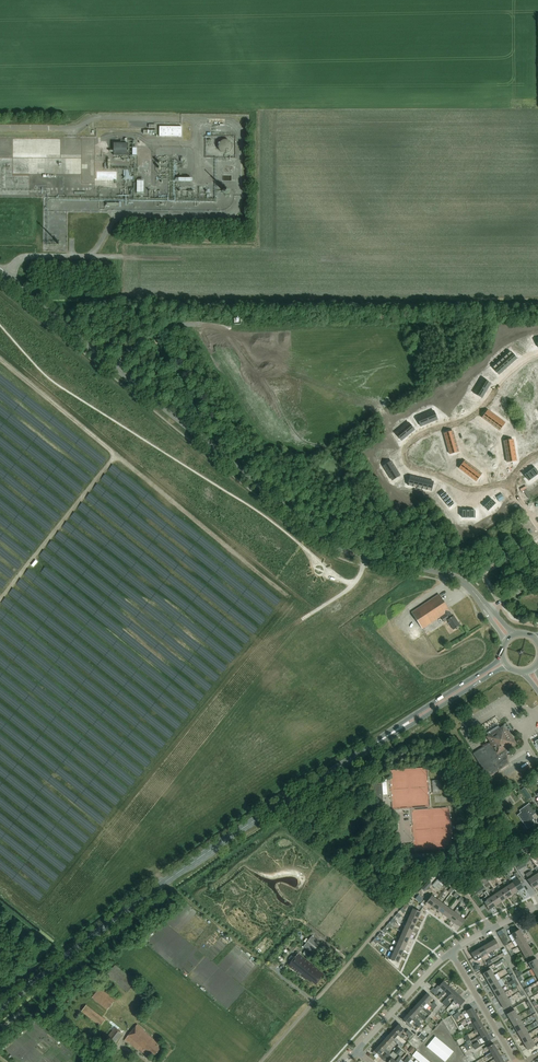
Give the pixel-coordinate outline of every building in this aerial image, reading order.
[(182,127),(159,127),(159,136),(181,137),(182,127)] [(219,150),(220,151),(222,152),(224,153),(226,153),(227,153),(229,152),(231,151),(232,150),(232,148),(232,146),(232,144),(231,142),(230,141),(228,140),(226,139),(224,139),(223,140),(221,141),(220,142),(219,144),(219,146),(219,148),(219,150)] [(114,143),(114,155),(127,155),(127,143),(114,143)] [(112,187),(123,186),(123,174),(103,174),(103,177),(107,177),(107,175),(112,175),(112,187)] [(510,351),(507,355),(513,362),(517,359),(510,351)] [(513,362),(507,355),(503,358),(510,365),(513,362)] [(510,365),(503,358),(500,361),(506,368),(510,365)] [(506,368),(500,361),(496,364),(503,371),(506,368)] [(503,371),(496,364),(493,367),(499,375),(503,371)] [(482,379),(478,386),(486,391),(491,383),(482,379)] [(486,391),(478,386),(474,393),(482,398),(486,391)] [(488,410),(483,418),(486,420),(492,412),(488,410)] [(433,411),(425,414),(429,423),(437,419),(433,411)] [(495,415),(492,412),(486,420),(489,423),(495,415)] [(425,414),(417,417),(421,426),(429,423),(425,414)] [(495,415),(489,423),(493,425),(498,417),(495,415)] [(498,417),(493,425),(496,428),(502,420),(498,417)] [(502,420),(496,428),(500,430),(500,429),(502,427),(503,425),(504,424),(505,422),(502,420)] [(408,422),(402,428),(408,435),(414,430),(408,422)] [(396,433),(402,440),(408,435),(402,428),(396,433)] [(459,468),(462,471),(468,463),(465,460),(464,462),(462,463),(461,465),(460,467),(459,468)] [(383,466),(388,473),(396,468),(391,461),(383,466)] [(468,463),(462,471),(466,473),(471,466),(468,463)] [(469,476),(475,468),(471,466),(466,473),(469,476)] [(396,468),(388,473),(392,480),(400,475),(396,468)] [(469,476),(472,478),(478,471),(475,468),(469,476)] [(472,478),(476,481),(482,473),(478,471),(472,478)] [(439,594),(419,607),(412,612),(422,629),(440,617),(444,622),(447,620),(453,630),(460,625),(454,615),(453,616),(449,611),(450,611),(439,594)] [(514,743),(507,732),(506,733),(503,728),(501,730),(498,726),(486,733),(492,742),(473,754),(486,774),(490,776),(509,764),(505,748),(514,743)] [(383,798),(382,783),(376,783),(371,783),(372,787),(373,787),(374,799),(383,798)] [(499,804),(502,808),(509,803),(506,799),(499,804)] [(527,829),(535,824),(532,820),(534,819),(532,816),(536,813),(529,803),(519,810),(520,813),(517,815),(527,829)] [(521,860),(516,863),(519,869),(525,865),(521,860)] [(534,875),(531,870),(529,872),(532,877),(528,880),(533,888),(537,885),(537,883),(533,876),(534,875)] [(524,882),(523,880),(521,877),(519,878),(516,873),(513,874),(517,879),(513,881),(512,882),(518,890),(524,887),(522,884),(524,882)] [(512,882),(513,881),(508,874),(506,875),(511,883),(507,885),(506,886),(512,894),(518,890),(512,882)] [(435,888),(439,883),(441,881),(438,879),(432,885),(435,888)] [(432,883),(428,880),(422,887),(425,890),(432,883)] [(506,886),(507,885),(504,880),(502,882),(505,887),(501,889),(501,890),(507,898),(512,894),(506,886)] [(478,893),(485,889),(481,884),(474,888),(478,893)] [(501,890),(501,889),(498,884),(496,885),(500,890),(496,893),(495,893),(501,902),(507,898),(501,890)] [(495,893),(496,893),(492,888),(490,889),(494,894),(490,897),(489,897),(495,906),(501,902),(495,893)] [(489,897),(490,897),(486,891),(484,892),(486,896),(481,899),(483,902),(484,901),(489,910),(495,906),(489,897)] [(432,895),(427,902),(432,906),(437,899),(432,895)] [(437,899),(432,906),(438,910),(443,903),(437,899)] [(443,903),(438,910),(443,914),(449,907),(443,903)] [(449,907),(443,914),(449,918),(454,911),(449,907)] [(413,908),(410,914),(418,918),(421,911),(413,908)] [(454,911),(449,918),(455,923),(460,915),(454,911)] [(410,914),(407,921),(415,924),(418,918),(410,914)] [(460,915),(455,923),(460,927),(466,919),(460,915)] [(407,921),(404,927),(412,931),(415,924),(407,921)] [(404,927),(401,933),(410,937),(412,931),(404,927)] [(516,939),(524,935),(520,928),(512,933),(516,939)] [(401,933),(399,940),(407,943),(410,937),(401,933)] [(506,945),(508,944),(509,943),(507,940),(509,939),(505,933),(500,936),(506,945)] [(519,945),(527,941),(524,935),(516,939),(519,945)] [(314,954),(322,944),(312,936),(303,946),(314,954)] [(496,938),(490,942),(494,949),(500,946),(496,938)] [(399,940),(396,946),(404,950),(407,943),(399,940)] [(527,941),(519,945),(523,951),(531,947),(527,941)] [(490,942),(484,945),(488,953),(494,949),(490,942)] [(484,945),(477,949),(482,957),(488,953),(484,945)] [(396,946),(393,952),(401,956),(404,950),(396,946)] [(531,947),(523,951),(526,957),(534,953),(531,947)] [(505,955),(508,953),(505,948),(502,950),(503,953),(498,956),(499,958),(505,955)] [(477,949),(471,952),(476,960),(482,957),(477,949)] [(393,952),(390,959),(398,962),(401,956),(393,952)] [(316,984),(324,974),(298,953),(288,965),(306,980),(307,979),(311,982),(312,981),(316,984)] [(537,965),(537,960),(537,957),(529,962),(533,968),(537,965)] [(127,992),(136,981),(115,965),(107,975),(127,992)] [(487,979),(495,974),(491,968),(483,973),(487,979)] [(487,979),(490,985),(498,981),(495,974),(487,979)] [(444,991),(449,986),(443,980),(439,986),(438,985),(435,989),(433,987),(431,990),(436,995),(438,992),(437,991),(440,987),(443,990),(444,991)] [(494,991),(502,986),(498,981),(490,985),(494,991)] [(102,985),(92,997),(108,1010),(115,1000),(112,997),(114,995),(102,985)] [(449,995),(454,990),(449,986),(444,991),(443,990),(441,994),(437,997),(440,999),(443,995),(446,992),(449,995)] [(497,997),(505,992),(502,986),(494,991),(497,997)] [(455,1001),(460,995),(454,990),(449,995),(442,1003),(446,1007),(450,1002),(448,1000),(451,997),(454,1000),(455,1001)] [(501,1003),(509,998),(505,992),(497,997),(501,1003)] [(433,1009),(437,1005),(434,1002),(432,1004),(429,1001),(432,997),(427,993),(422,998),(427,1003),(433,1009)] [(461,1006),(465,1000),(460,995),(455,1001),(454,1000),(451,1003),(453,1005),(456,1002),(461,1006)] [(422,998),(417,1003),(422,1008),(422,1009),(429,1016),(432,1013),(427,1009),(427,1010),(424,1007),(427,1003),(422,998)] [(505,1009),(512,1004),(509,998),(501,1003),(505,1009)] [(419,1012),(422,1009),(422,1008),(417,1003),(412,1008),(417,1013),(417,1014),(422,1019),(424,1021),(427,1018),(423,1014),(422,1015),(419,1012)] [(100,1026),(106,1020),(86,1005),(81,1011),(100,1026)] [(470,1017),(476,1013),(472,1007),(466,1010),(462,1012),(464,1015),(468,1012),(470,1016),(470,1017)] [(414,1017),(417,1014),(417,1013),(412,1008),(407,1014),(413,1019),(412,1019),(420,1026),(422,1024),(418,1020),(417,1020),(414,1017)] [(511,1020),(519,1015),(515,1009),(507,1014),(511,1020)] [(453,1016),(456,1020),(459,1018),(458,1017),(461,1015),(458,1011),(453,1016)] [(474,1023),(480,1020),(476,1013),(470,1017),(470,1016),(466,1018),(467,1021),(471,1019),(473,1022),(474,1023)] [(409,1022),(412,1019),(413,1019),(407,1014),(402,1019),(408,1024),(407,1025),(410,1028),(412,1025),(409,1022)] [(514,1026),(522,1021),(519,1015),(511,1020),(514,1026)] [(483,1026),(480,1020),(474,1023),(473,1022),(470,1025),(471,1027),(473,1026),(475,1030),(477,1028),(477,1029),(483,1026)] [(518,1032),(526,1027),(522,1021),(514,1026),(518,1032)] [(154,1056),(162,1048),(158,1045),(159,1044),(154,1039),(155,1039),(137,1024),(126,1037),(126,1038),(125,1040),(128,1043),(129,1042),(142,1053),(143,1052),(146,1054),(148,1051),(154,1056)] [(405,1034),(404,1035),(400,1032),(404,1028),(399,1024),(394,1028),(399,1033),(398,1034),(403,1039),(406,1036),(405,1034)] [(430,1033),(434,1029),(429,1025),(426,1029),(430,1033)] [(481,1036),(487,1032),(483,1026),(477,1029),(477,1028),(475,1030),(473,1031),(475,1033),(478,1031),(481,1035),(481,1036)] [(115,1044),(123,1033),(115,1027),(107,1037),(115,1044)] [(521,1037),(529,1033),(526,1027),(518,1032),(521,1037)] [(395,1037),(398,1034),(399,1033),(394,1028),(389,1034),(394,1039),(402,1047),(404,1044),(399,1040),(395,1037)] [(485,1042),(491,1038),(487,1032),(481,1036),(481,1035),(477,1037),(478,1039),(482,1037),(485,1042)] [(525,1043),(533,1039),(529,1033),(521,1037),(525,1043)] [(391,1042),(394,1039),(389,1034),(384,1039),(389,1044),(388,1045),(392,1048),(394,1046),(391,1042)] [(386,1048),(388,1045),(389,1044),(384,1039),(379,1045),(384,1049),(384,1050),(387,1053),(390,1056),(391,1053),(386,1048)] [(528,1050),(536,1045),(533,1039),(525,1043),(528,1050)] [(472,1045),(475,1049),(481,1046),(478,1041),(472,1045)] [(491,1053),(497,1050),(494,1043),(488,1047),(487,1046),(483,1048),(485,1051),(489,1048),(491,1052),(491,1053)] [(381,1053),(384,1050),(384,1049),(379,1045),(374,1050),(373,1052),(375,1054),(377,1052),(379,1055),(382,1058),(385,1061),(390,1056),(387,1053),(384,1056),(381,1053)] [(501,1056),(497,1050),(491,1053),(491,1052),(485,1055),(487,1058),(489,1057),(489,1058),(493,1056),(495,1059),(501,1056)]
